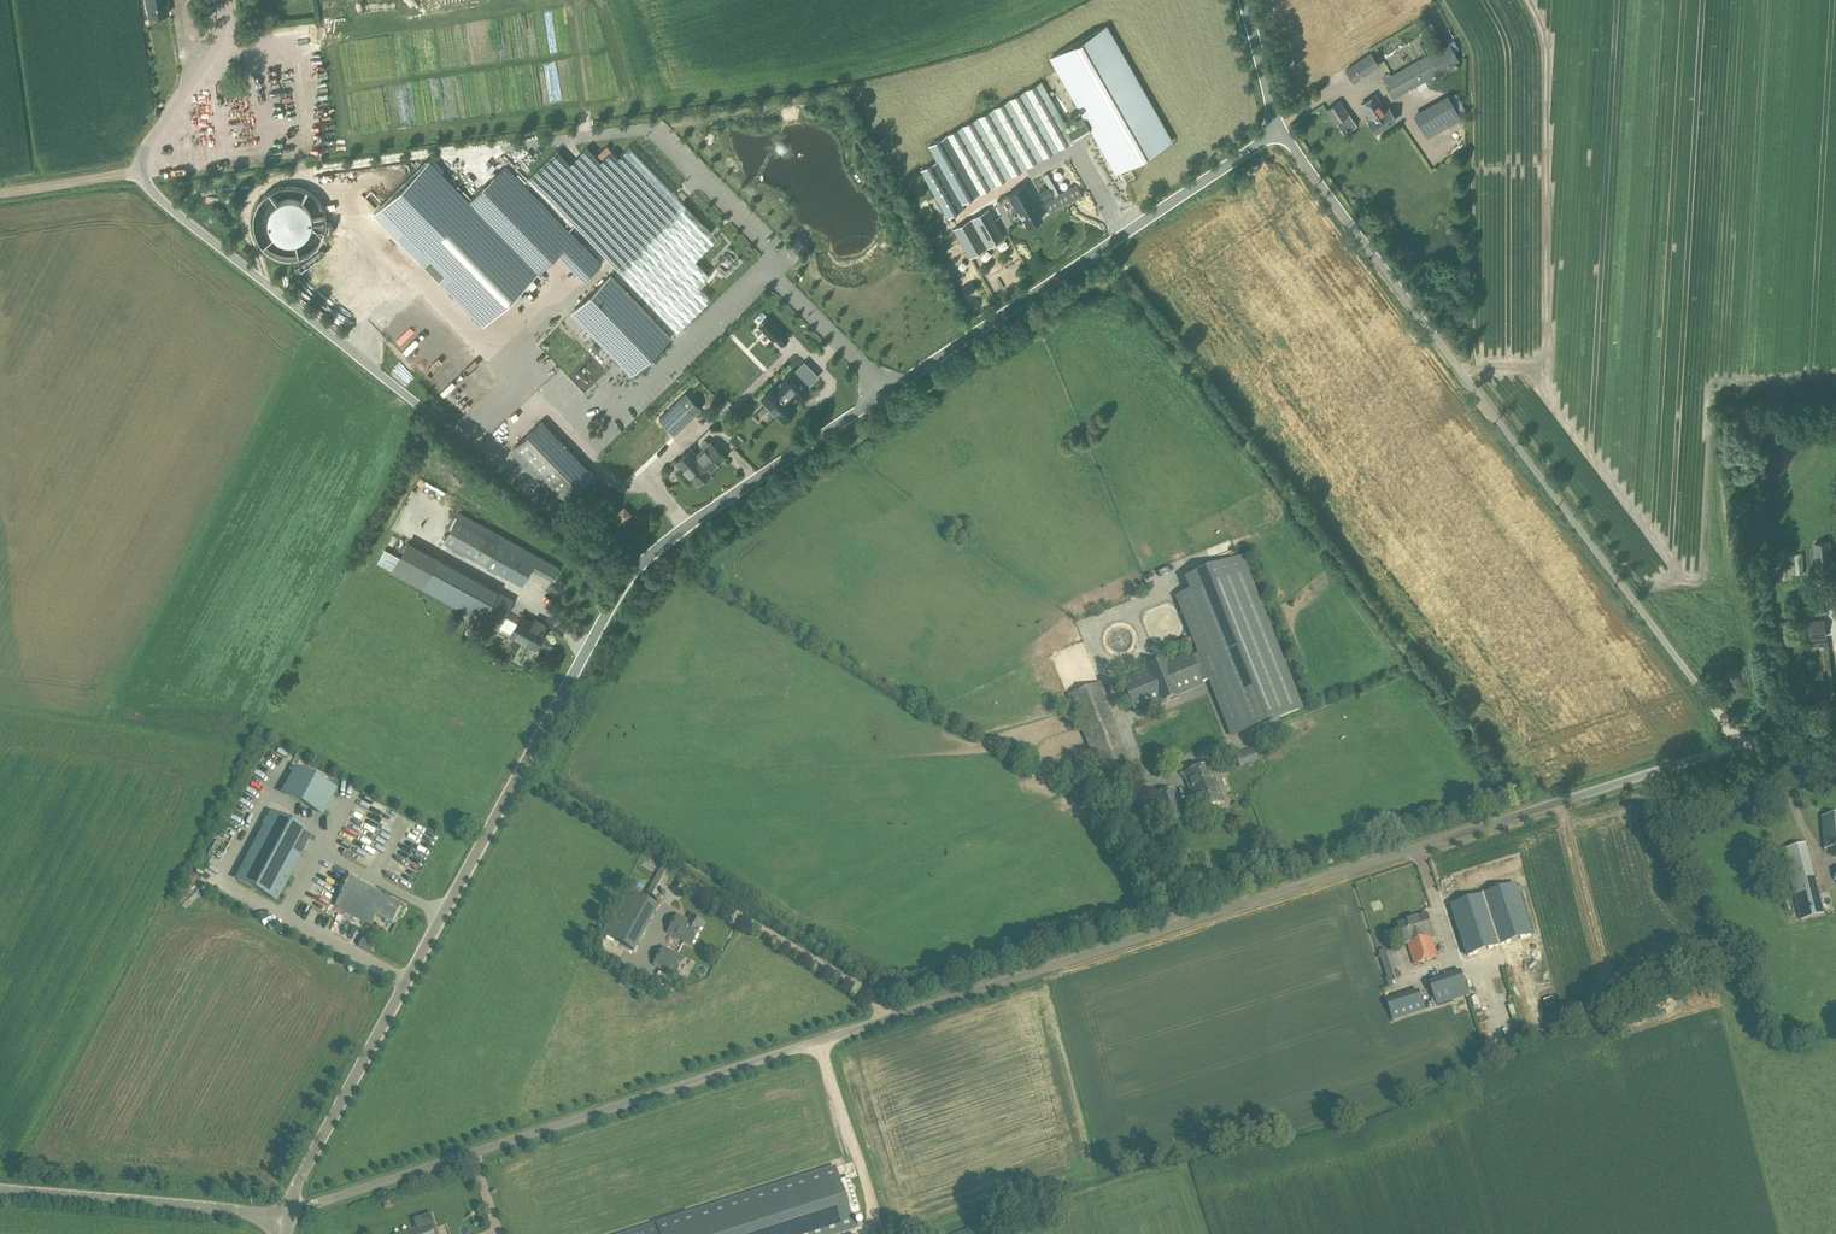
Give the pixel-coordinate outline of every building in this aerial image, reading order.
[(147,8),(149,7),(150,17),(169,14),(168,3),(169,2),(169,0),(146,0),(147,8)] [(1450,41),(1384,79),(1394,97),(1461,60),(1450,41)] [(1347,70),(1354,82),(1375,68),(1379,66),(1371,53),(1347,70)] [(1045,88),(954,131),(956,135),(948,138),(967,177),(950,185),(961,209),(988,196),(986,192),(1035,169),(1033,166),(1073,147),(1045,88)] [(1448,94),(1415,114),(1428,138),(1462,118),(1448,94)] [(1376,96),(1363,105),(1372,119),(1369,121),(1376,132),(1396,119),(1389,108),(1385,110),(1376,96)] [(1339,101),(1326,110),(1334,123),(1348,114),(1339,101)] [(454,185),(538,272),(554,256),(578,281),(599,262),(491,150),(454,185)] [(430,159),(375,212),(423,262),(483,325),(538,272),(430,159)] [(1026,184),(1008,194),(1017,211),(1019,210),(1028,226),(1043,218),(1033,201),(1035,200),(1026,184)] [(1050,187),(1040,193),(1051,213),(1083,195),(1077,185),(1056,196),(1050,187)] [(295,187),(288,187),(281,188),(274,191),(268,194),(263,199),(259,205),(256,211),(254,218),(253,225),(254,232),(257,238),(260,245),(265,250),(270,254),(276,258),(283,259),(290,260),(297,259),(304,258),(310,254),(315,250),(320,245),(323,239),(325,233),(326,226),(326,219),(325,212),(322,206),(318,200),(313,195),(308,192),(301,189),(295,187)] [(989,208),(954,228),(970,256),(1005,237),(989,208)] [(1192,224),(1196,229),(1209,221),(1206,215),(1192,224)] [(739,261),(750,251),(742,243),(732,253),(739,261)] [(730,268),(737,262),(729,254),(722,260),(730,268)] [(611,274),(572,312),(632,374),(671,336),(611,274)] [(829,302),(834,296),(819,282),(814,288),(829,302)] [(788,336),(768,315),(758,325),(771,338),(775,335),(782,342),(788,336)] [(578,332),(571,337),(582,350),(589,345),(578,332)] [(616,384),(624,376),(613,366),(605,374),(616,384)] [(775,385),(762,398),(769,406),(767,408),(773,414),(775,412),(782,420),(796,407),(790,401),(795,396),(797,398),(808,387),(793,370),(781,381),(783,383),(778,388),(775,385)] [(675,433),(701,408),(686,392),(660,417),(675,433)] [(542,421),(514,448),(566,501),(594,475),(542,421)] [(734,438),(732,437),(728,441),(735,448),(739,444),(734,438)] [(691,448),(677,462),(684,469),(683,471),(688,476),(690,476),(698,484),(712,470),(711,470),(725,456),(711,442),(709,444),(706,440),(701,445),(704,448),(697,455),(691,448)] [(519,472),(515,475),(524,486),(528,483),(519,472)] [(560,566),(460,511),(443,541),(523,585),(532,568),(553,580),(560,566)] [(1830,539),(1814,540),(1814,543),(1814,549),(1816,566),(1833,564),(1830,541),(1830,539)] [(1176,592),(1201,652),(1166,666),(1164,662),(1146,669),(1148,673),(1122,684),(1133,711),(1159,701),(1161,705),(1179,698),(1177,694),(1212,680),(1232,730),(1248,724),(1250,730),(1300,710),(1238,554),(1188,574),(1192,585),(1176,592)] [(515,599),(440,558),(423,589),(429,592),(498,630),(515,599)] [(521,616),(510,634),(535,648),(545,629),(521,616)] [(464,632),(473,637),(477,631),(470,627),(472,624),(469,623),(464,632)] [(1101,684),(1069,697),(1104,787),(1134,775),(1124,750),(1126,749),(1101,684)] [(1210,765),(1184,775),(1200,812),(1225,802),(1210,765)] [(325,815),(337,791),(297,771),(285,794),(325,815)] [(1175,790),(1155,798),(1166,825),(1186,817),(1175,790)] [(245,803),(241,810),(249,815),(253,808),(245,803)] [(279,900),(313,835),(273,814),(239,879),(279,900)] [(1822,818),(1824,850),(1835,849),(1835,817),(1822,818)] [(1807,845),(1783,851),(1801,921),(1825,915),(1807,845)] [(626,890),(602,935),(633,952),(658,908),(654,906),(672,874),(661,868),(643,900),(626,890)] [(350,879),(335,907),(371,925),(376,916),(393,925),(402,907),(350,879)] [(1529,938),(1514,888),(1449,909),(1464,958),(1529,938)] [(287,894),(276,909),(284,915),(295,899),(287,894)] [(677,915),(667,934),(691,946),(703,923),(691,917),(688,921),(677,915)] [(1427,915),(1398,924),(1405,945),(1408,944),(1414,964),(1438,957),(1432,939),(1434,938),(1427,915)] [(664,946),(653,965),(675,977),(686,958),(664,946)] [(1495,964),(1486,966),(1489,977),(1498,974),(1495,964)] [(1461,971),(1429,982),(1437,1007),(1470,996),(1461,971)] [(1418,991),(1385,1002),(1392,1023),(1426,1011),(1418,991)] [(836,1166),(622,1233),(845,1233),(856,1230),(836,1166)] [(399,1233),(434,1233),(430,1224),(399,1233)]
